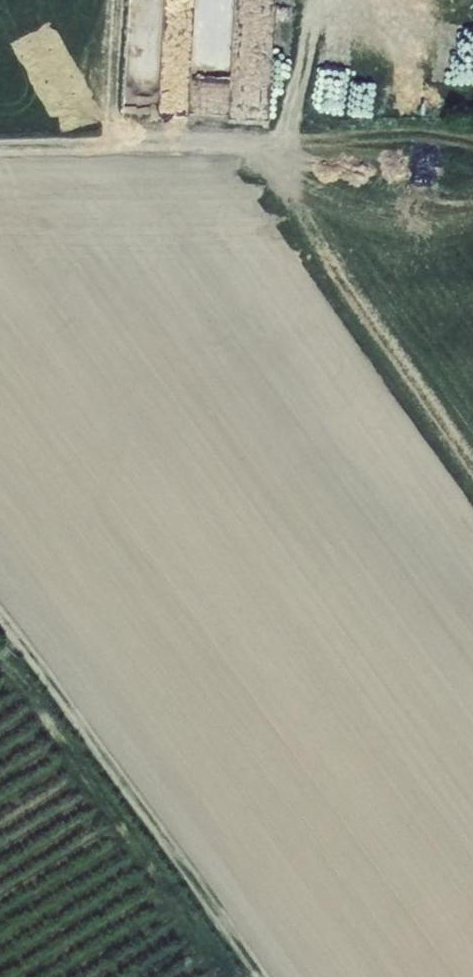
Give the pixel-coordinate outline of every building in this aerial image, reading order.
[(237,68),(232,89),(263,95),(268,74),(237,68)]
